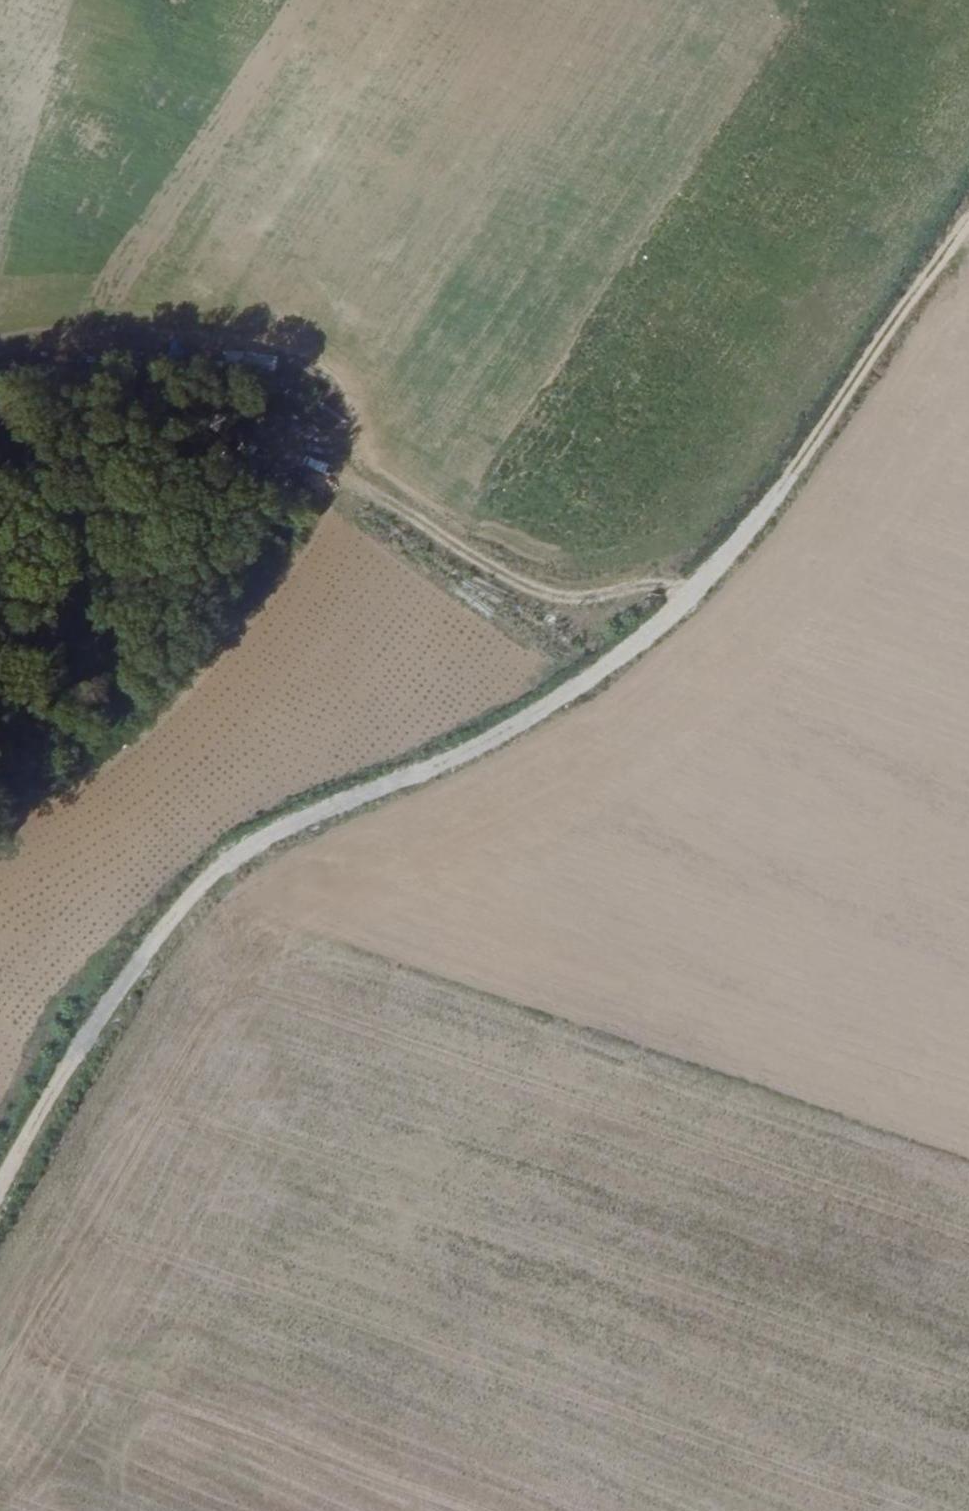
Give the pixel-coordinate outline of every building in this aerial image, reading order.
[(291,445),(301,418),(262,403),(252,430),(291,445)]
